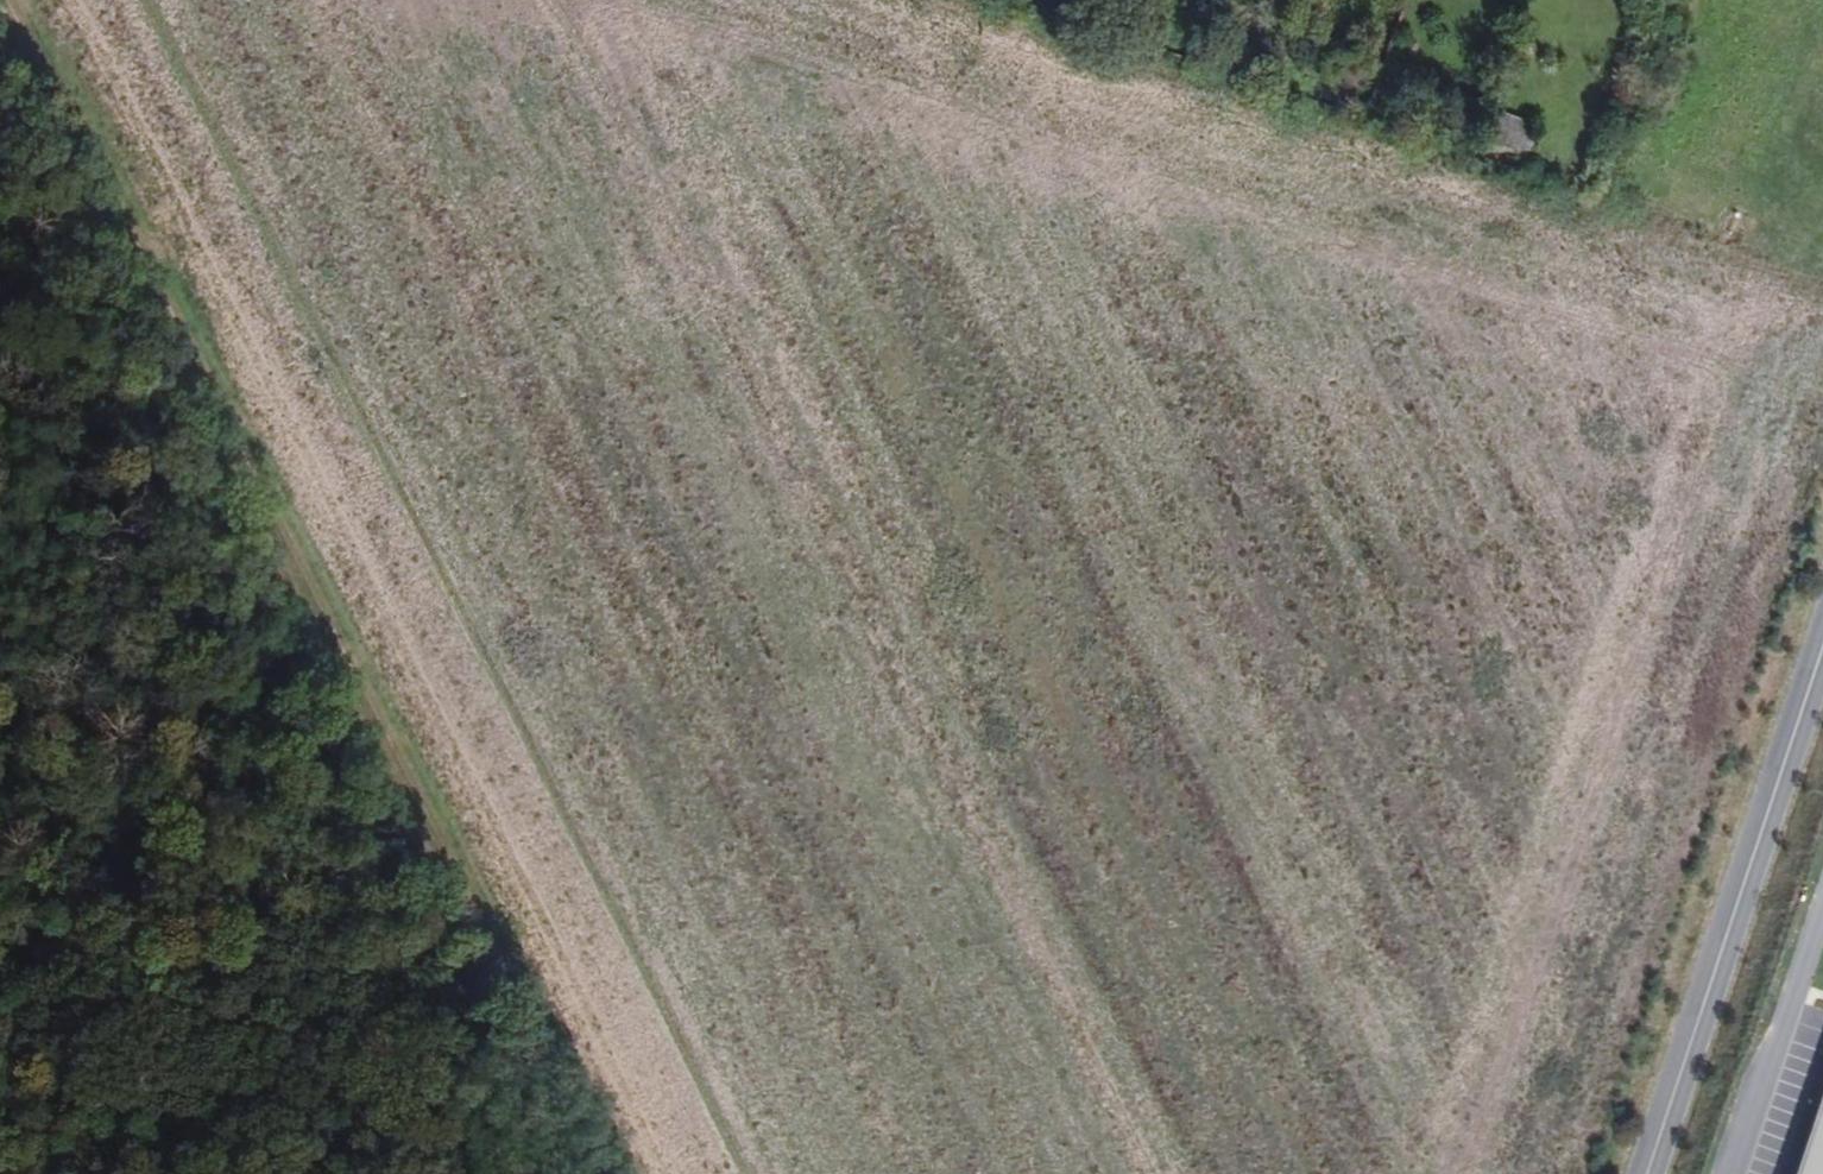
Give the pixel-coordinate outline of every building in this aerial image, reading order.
[(1792,1173),(1822,1173),(1822,1081),(1792,1173)]
